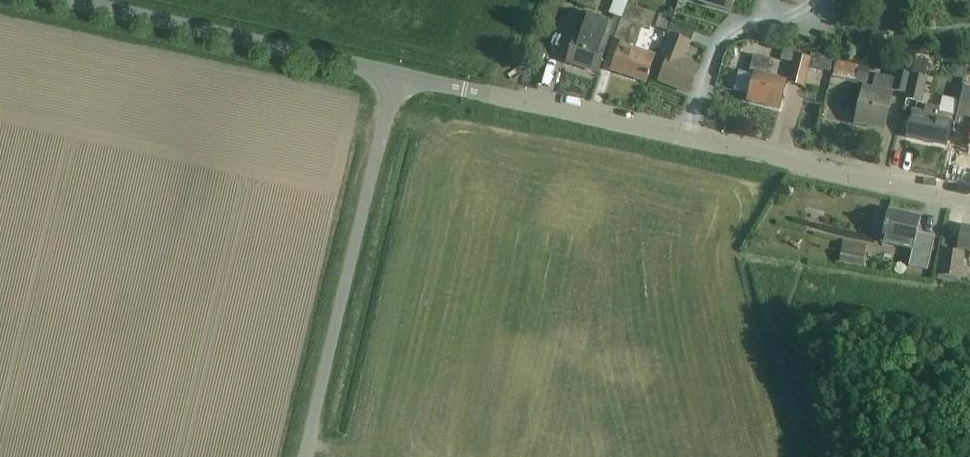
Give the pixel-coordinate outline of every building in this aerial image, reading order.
[(577,4),(591,9),(595,0),(579,0),(577,4)] [(691,0),(731,13),(735,0),(692,0),(691,0)] [(619,53),(613,72),(646,83),(647,77),(649,78),(650,74),(649,74),(654,56),(634,49),(641,26),(649,29),(655,12),(626,3),(621,19),(615,39),(623,41),(619,53)] [(609,37),(615,39),(621,19),(616,17),(614,23),(594,16),(591,24),(580,20),(576,32),(578,33),(568,63),(598,73),(606,47),(609,37)] [(696,32),(674,23),(669,35),(673,37),(664,60),(668,62),(660,82),(690,94),(700,68),(681,61),(688,43),(691,44),(696,32)] [(830,74),(833,60),(783,48),(781,61),(794,64),(789,85),(804,89),(808,69),(830,74)] [(767,77),(771,61),(756,57),(751,75),(755,76),(749,101),(779,109),(786,82),(767,77)] [(908,95),(912,76),(897,72),(896,80),(876,75),(872,91),(864,89),(856,124),(884,131),(893,92),(908,95)] [(849,100),(855,79),(834,73),(828,95),(849,100)] [(912,76),(908,95),(907,100),(922,104),(927,79),(912,76)] [(719,100),(739,104),(742,83),(723,80),(719,100)] [(966,92),(956,132),(967,134),(968,132),(969,133),(969,93),(966,92)] [(907,137),(947,146),(954,117),(939,114),(940,109),(926,106),(924,115),(912,112),(907,137)] [(889,212),(884,231),(881,245),(913,252),(909,267),(928,271),(935,238),(918,234),(921,219),(889,212)] [(962,227),(957,247),(969,250),(969,228),(962,227)] [(844,241),(840,262),(864,267),(868,246),(844,241)] [(943,250),(939,276),(961,279),(965,254),(943,250)]
